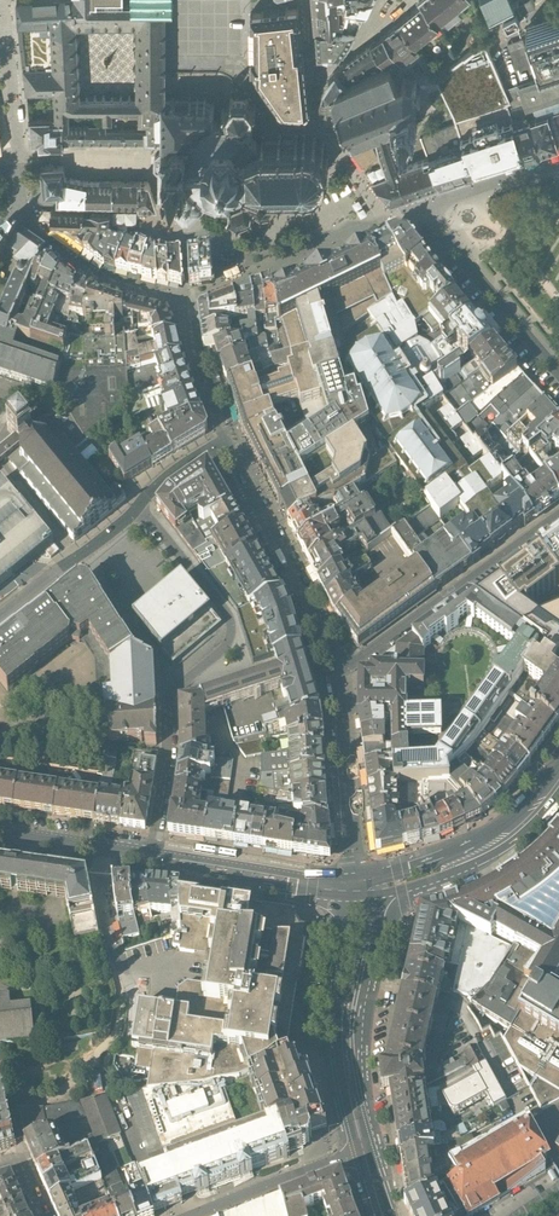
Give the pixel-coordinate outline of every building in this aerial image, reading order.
[(74,0),(17,0),(19,23),(23,23),(51,21),(53,66),(28,67),(23,67),(25,79),(26,91),(55,91),(56,118),(69,118),(69,110),(69,108),(103,107),(104,113),(104,112),(104,119),(113,119),(113,112),(114,112),(114,107),(139,107),(139,109),(140,109),(140,118),(148,118),(148,109),(148,98),(147,98),(137,97),(131,97),(131,95),(129,95),(129,97),(122,97),(122,95),(120,95),(120,97),(113,97),(113,95),(112,95),(112,97),(105,97),(105,95),(103,95),(103,97),(96,98),(96,95),(95,95),(95,98),(88,98),(88,95),(86,95),(86,98),(79,98),(78,85),(81,85),(81,83),(78,83),(78,77),(78,71),(80,71),(80,69),(78,69),(77,56),(79,56),(79,54),(77,54),(76,41),(79,41),(79,40),(76,40),(76,26),(74,0)] [(132,5),(98,6),(98,0),(74,0),(76,26),(83,26),(83,28),(85,28),(85,26),(92,26),(92,28),(94,28),(94,26),(101,25),(101,28),(103,28),(103,25),(110,25),(110,28),(112,28),(112,25),(119,25),(119,28),(121,28),(121,25),(128,25),(128,27),(130,27),(130,25),(137,25),(137,14),(132,14),(132,5)] [(132,5),(132,14),(137,14),(164,13),(163,6),(173,6),(173,5),(173,0),(132,0),(132,5)] [(315,29),(335,29),(335,23),(343,25),(345,6),(346,0),(313,0),(314,15),(315,29)] [(370,0),(346,0),(345,6),(366,10),(369,4),(370,0)] [(437,27),(471,0),(470,0),(421,0),(420,1),(419,2),(419,3),(422,6),(437,27)] [(491,19),(504,13),(509,23),(536,13),(530,1),(517,7),(514,0),(482,0),(491,19)] [(366,10),(345,6),(343,25),(342,29),(355,30),(366,10)] [(398,25),(415,46),(438,28),(437,27),(422,6),(398,25)] [(280,109),(281,110),(305,111),(307,109),(309,106),(308,92),(299,7),(278,9),(251,12),(251,23),(251,25),(252,56),(251,56),(251,58),(252,58),(252,67),(251,66),(251,68),(252,70),(254,72),(256,75),(257,76),(258,75),(263,83),(263,84),(263,85),(264,84),(276,101),(275,101),(276,102),(277,102),(281,108),(280,109)] [(165,27),(165,13),(164,13),(137,14),(137,25),(137,38),(135,38),(135,40),(137,40),(137,53),(135,53),(135,54),(137,54),(137,68),(135,68),(135,69),(137,69),(137,82),(135,82),(135,84),(137,84),(137,97),(147,98),(148,98),(160,98),(165,99),(165,98),(165,72),(165,27)] [(520,34),(523,42),(532,69),(537,81),(558,74),(558,20),(520,34)] [(19,23),(23,67),(28,67),(23,23),(19,23)] [(316,48),(317,55),(339,55),(349,42),(355,30),(342,29),(343,25),(335,23),(335,29),(315,29),(316,48)] [(403,65),(420,52),(415,46),(398,25),(382,38),(370,47),(378,56),(373,60),(374,62),(380,72),(386,69),(386,68),(390,66),(393,73),(403,65)] [(515,45),(508,47),(522,87),(537,81),(532,69),(523,42),(515,45)] [(526,157),(518,129),(513,112),(509,100),(505,89),(489,43),(476,46),(461,63),(437,80),(456,123),(474,174),(503,164),(526,157)] [(344,65),(336,71),(345,85),(346,84),(347,85),(357,81),(357,80),(361,78),(362,79),(372,75),(372,74),(376,72),(376,73),(380,72),(374,62),(373,60),(378,56),(370,47),(361,53),(344,65)] [(332,93),(330,97),(337,114),(343,129),(342,129),(343,132),(344,131),(350,145),(349,146),(350,148),(364,142),(397,129),(398,132),(418,124),(410,104),(413,103),(415,105),(417,103),(415,101),(418,93),(422,93),(421,91),(418,91),(415,84),(418,81),(415,79),(413,82),(406,79),(405,76),(403,76),(403,79),(396,82),(393,73),(390,66),(386,68),(386,69),(380,72),(376,73),(376,72),(372,74),(372,75),(362,79),(361,78),(357,80),(357,81),(347,85),(346,84),(345,85),(346,86),(333,91),(332,93)] [(324,90),(332,93),(333,91),(346,86),(345,85),(336,71),(328,80),(324,90)] [(531,124),(550,117),(558,114),(558,74),(537,81),(522,87),(519,85),(531,124)] [(513,112),(518,129),(526,157),(540,152),(531,124),(519,85),(505,89),(509,100),(513,112)] [(320,101),(321,118),(333,116),(334,116),(335,116),(336,115),(337,115),(337,114),(330,97),(332,93),(324,90),(320,101)] [(165,98),(165,99),(160,98),(148,98),(148,109),(148,118),(148,127),(146,127),(145,140),(161,140),(162,151),(160,151),(157,153),(155,156),(155,162),(155,168),(157,170),(160,172),(161,172),(161,173),(161,176),(170,175),(172,181),(173,182),(174,183),(175,184),(176,185),(177,185),(178,186),(179,186),(176,190),(175,190),(170,195),(171,195),(171,200),(184,214),(191,214),(203,201),(203,200),(203,196),(215,200),(230,201),(229,207),(227,209),(229,211),(230,211),(231,211),(231,210),(237,214),(236,215),(237,216),(237,217),(238,217),(239,217),(240,216),(240,215),(240,214),(248,211),(249,211),(250,212),(251,211),(252,210),(252,209),(251,208),(252,200),(253,201),(255,203),(256,201),(261,204),(260,207),(262,207),(263,205),(269,204),(270,206),(272,205),(270,202),(274,198),(276,198),(277,196),(274,196),(273,190),(275,188),(279,186),(282,186),(282,181),(295,180),(295,185),(299,185),(299,180),(303,181),(303,185),(306,185),(306,181),(312,179),(314,183),(317,182),(315,177),(320,174),(323,177),(325,174),(321,172),(324,166),(328,167),(329,164),(324,163),(324,157),(329,156),(328,153),(323,154),(321,149),(324,146),(322,144),(319,147),(314,143),(316,139),(313,137),(311,142),(306,141),(305,136),(302,136),(302,140),(298,142),(298,136),(294,136),(294,141),(281,142),(281,137),(277,137),(277,142),(264,142),(264,137),(261,137),(261,142),(258,142),(256,138),(248,130),(251,126),(253,124),(251,122),(253,111),(255,110),(255,108),(252,108),(247,102),(248,99),(246,98),(245,101),(234,100),(232,98),(231,99),(232,102),(226,110),(223,108),(221,110),(225,113),(227,121),(215,121),(200,128),(199,128),(199,119),(204,118),(204,121),(206,121),(206,118),(211,115),(213,116),(214,114),(212,113),(212,107),(215,105),(214,103),(211,105),(206,102),(206,99),(204,99),(204,101),(199,101),(199,99),(197,99),(197,102),(191,102),(191,97),(189,97),(189,101),(175,101),(175,98),(171,98),(171,99),(165,98)] [(558,145),(550,117),(531,124),(540,152),(558,145)] [(69,118),(56,118),(51,118),(51,119),(51,146),(64,146),(64,141),(69,141),(69,124),(69,118)] [(148,118),(140,118),(140,119),(140,127),(146,127),(148,127),(148,118)] [(40,147),(51,146),(51,119),(29,120),(31,144),(39,143),(40,147)] [(421,135),(429,158),(439,185),(474,174),(456,123),(421,135)] [(69,124),(69,141),(145,140),(146,127),(140,127),(107,127),(106,124),(69,124)] [(384,164),(394,160),(385,134),(376,137),(380,153),(384,164)] [(364,170),(373,168),(372,164),(379,161),(379,159),(371,144),(365,146),(364,142),(351,147),(350,148),(353,155),(364,170)] [(439,185),(429,158),(397,170),(406,196),(439,185)] [(373,168),(364,170),(392,202),(406,196),(397,170),(394,160),(384,164),(373,168)] [(44,194),(58,193),(66,193),(65,178),(64,166),(54,167),(53,167),(42,167),(44,194)] [(66,193),(58,193),(57,204),(81,204),(80,193),(86,193),(87,182),(85,182),(65,178),(66,193)] [(99,193),(99,182),(87,182),(86,193),(80,193),(81,204),(94,204),(94,193),(99,193)] [(103,193),(103,205),(113,205),(114,193),(113,193),(113,182),(99,182),(99,193),(103,193)] [(113,193),(114,193),(139,194),(139,187),(139,182),(113,182),(113,193)] [(156,205),(150,187),(139,187),(139,194),(139,205),(156,205)] [(99,193),(94,193),(94,204),(103,205),(103,193),(99,193)] [(114,193),(113,205),(131,205),(139,205),(139,194),(114,193)] [(51,222),(82,223),(82,212),(82,211),(51,211),(51,222)] [(110,213),(91,211),(91,212),(90,224),(96,224),(109,226),(110,213)] [(82,212),(82,223),(90,224),(91,212),(82,212)] [(115,213),(115,222),(134,223),(134,213),(115,213)] [(90,224),(82,223),(51,222),(51,228),(53,228),(72,242),(84,251),(93,232),(96,224),(90,224)] [(93,232),(106,239),(109,233),(108,233),(109,226),(96,224),(93,232)] [(7,231),(0,237),(0,265),(0,266),(5,260),(1,256),(6,251),(9,254),(10,255),(23,237),(13,231),(11,231),(7,231)] [(106,239),(93,232),(84,251),(95,259),(103,245),(106,239)] [(400,232),(387,237),(400,262),(405,268),(407,271),(409,270),(416,278),(432,266),(419,249),(411,240),(406,233),(400,232)] [(103,245),(112,251),(118,238),(114,236),(109,233),(106,239),(103,245)] [(23,237),(10,255),(15,258),(18,261),(14,266),(21,271),(20,272),(19,274),(18,275),(18,277),(16,278),(15,277),(0,310),(0,333),(16,339),(17,335),(21,336),(21,333),(10,329),(13,322),(29,288),(37,271),(45,256),(46,254),(27,240),(23,237)] [(383,280),(405,268),(400,262),(387,237),(379,241),(369,246),(380,271),(380,272),(383,280)] [(112,251),(123,256),(129,242),(121,239),(118,238),(112,251)] [(123,256),(134,260),(139,247),(135,245),(129,242),(123,256)] [(112,251),(103,245),(95,259),(99,262),(104,266),(112,251)] [(274,423),(245,436),(260,468),(265,478),(270,487),(278,504),(315,487),(338,473),(344,484),(379,457),(376,453),(364,411),(363,411),(360,404),(359,404),(355,393),(352,394),(349,384),(347,385),(345,376),(343,377),(341,369),(335,360),(346,352),(343,333),(369,315),(392,299),(383,280),(380,272),(380,271),(369,246),(338,261),(328,265),(327,266),(326,265),(318,269),(310,273),(310,274),(293,283),(279,287),(273,290),(272,290),(277,316),(278,317),(278,321),(275,323),(276,333),(267,336),(267,340),(258,342),(258,345),(250,347),(252,355),(245,356),(252,376),(264,413),(270,411),(299,401),(307,430),(282,441),(274,423)] [(134,260),(145,265),(149,252),(139,247),(134,260)] [(123,256),(112,251),(104,266),(110,268),(116,270),(123,256)] [(145,265),(156,269),(156,255),(149,252),(145,265)] [(199,254),(199,268),(211,267),(210,252),(199,254)] [(29,288),(36,291),(52,260),(53,258),(46,254),(45,256),(37,271),(29,288)] [(183,282),(182,270),(181,260),(183,258),(178,254),(177,256),(169,256),(167,256),(168,271),(170,284),(170,285),(180,287),(182,288),(185,284),(183,282)] [(189,255),(189,269),(199,268),(199,254),(189,255)] [(156,269),(168,271),(167,256),(156,255),(156,269)] [(134,260),(123,256),(116,270),(122,272),(129,274),(134,260)] [(58,265),(52,260),(36,291),(33,297),(40,301),(37,306),(31,308),(24,324),(21,325),(13,322),(10,329),(21,333),(21,336),(32,340),(44,309),(57,280),(63,270),(58,265)] [(145,265),(134,260),(129,274),(135,275),(142,277),(145,265)] [(156,269),(145,265),(142,277),(157,281),(156,269)] [(416,278),(424,290),(428,287),(433,284),(432,283),(441,276),(434,268),(432,266),(416,278)] [(211,267),(199,268),(200,284),(211,282),(211,267)] [(200,284),(199,268),(189,269),(190,286),(200,284)] [(168,271),(156,269),(157,281),(170,284),(168,271)] [(69,275),(63,270),(57,280),(44,309),(32,340),(64,351),(68,333),(68,331),(70,321),(73,306),(78,283),(69,275)] [(441,305),(455,295),(448,285),(441,276),(432,283),(433,284),(428,287),(441,305)] [(90,290),(78,283),(73,306),(70,321),(68,331),(68,333),(80,337),(86,309),(90,290)] [(272,290),(273,290),(269,283),(261,286),(266,318),(277,316),(272,290)] [(250,290),(255,322),(267,320),(266,318),(261,286),(256,288),(250,290)] [(98,295),(90,290),(86,309),(80,337),(68,333),(64,351),(60,367),(59,374),(111,370),(111,371),(127,370),(126,344),(124,328),(124,321),(124,304),(111,300),(98,295)] [(248,341),(250,347),(258,345),(258,342),(255,322),(250,290),(241,293),(232,297),(237,320),(239,320),(240,328),(241,334),(242,342),(248,341)] [(441,305),(422,319),(430,330),(432,332),(439,327),(446,335),(450,332),(472,315),(463,304),(455,295),(441,305)] [(224,323),(225,330),(229,329),(240,328),(239,320),(237,320),(232,297),(220,301),(208,306),(210,325),(224,323)] [(392,299),(369,315),(376,326),(387,320),(389,323),(382,327),(386,333),(383,335),(390,345),(399,339),(404,347),(417,338),(413,325),(414,325),(402,306),(397,310),(392,299)] [(124,321),(141,325),(145,308),(137,307),(124,304),(124,321)] [(201,308),(199,312),(200,324),(202,334),(225,330),(224,323),(210,325),(208,306),(201,308)] [(173,328),(167,313),(145,308),(141,325),(124,321),(124,328),(126,344),(135,343),(153,341),(176,338),(174,330),(173,328)] [(472,315),(450,332),(457,341),(457,343),(459,346),(459,347),(459,348),(459,349),(460,349),(461,349),(462,349),(463,348),(469,356),(492,340),(483,328),(472,315)] [(277,316),(266,318),(267,320),(268,326),(266,331),(267,336),(276,333),(275,323),(278,321),(278,317),(277,316)] [(428,332),(430,330),(422,319),(417,323),(423,330),(428,332)] [(450,535),(473,565),(476,562),(480,559),(478,557),(489,549),(490,548),(491,548),(494,546),(494,545),(497,543),(498,544),(502,541),(505,539),(504,538),(508,535),(508,536),(512,533),(511,532),(512,532),(523,524),(525,526),(529,523),(533,520),(509,487),(502,491),(507,498),(494,508),(484,494),(504,480),(490,462),(478,471),(477,469),(476,468),(476,467),(476,466),(475,465),(474,464),(473,463),(472,462),(471,462),(470,461),(483,451),(475,441),(470,434),(457,444),(456,443),(456,441),(456,440),(455,439),(455,438),(454,437),(453,436),(452,435),(451,435),(450,433),(462,424),(456,416),(449,407),(429,422),(424,414),(430,409),(430,408),(443,398),(432,381),(436,379),(430,371),(441,362),(431,347),(429,343),(417,338),(404,347),(399,339),(390,345),(383,335),(386,333),(382,327),(389,323),(387,320),(376,326),(379,331),(346,352),(335,360),(341,369),(376,423),(372,426),(385,445),(380,448),(382,454),(386,452),(393,461),(396,459),(402,469),(400,470),(407,481),(411,478),(420,492),(421,493),(431,509),(440,521),(459,507),(471,525),(467,528),(462,527),(458,530),(457,532),(455,532),(453,529),(448,532),(450,535)] [(208,348),(215,347),(234,343),(242,342),(241,334),(233,335),(233,336),(230,336),(229,329),(225,330),(202,334),(204,348),(208,348)] [(430,371),(436,379),(439,376),(469,356),(463,348),(462,349),(461,349),(460,349),(459,349),(459,348),(459,347),(459,346),(457,343),(457,341),(450,332),(446,335),(431,347),(441,362),(430,371)] [(55,394),(59,374),(60,367),(12,350),(16,339),(0,333),(0,374),(55,394)] [(179,348),(176,338),(153,341),(135,343),(126,344),(127,370),(127,372),(157,364),(167,394),(163,395),(167,405),(193,395),(192,391),(188,381),(181,358),(179,348)] [(469,356),(439,376),(444,384),(460,374),(499,348),(496,344),(492,340),(469,356)] [(217,355),(220,362),(245,356),(252,355),(250,347),(248,341),(242,342),(234,343),(215,347),(217,355)] [(502,352),(499,348),(460,374),(463,378),(468,374),(472,378),(504,354),(502,352)] [(471,403),(472,404),(489,390),(517,369),(511,362),(504,354),(472,378),(460,386),(464,392),(464,393),(464,395),(465,397),(466,399),(467,400),(468,401),(469,402),(470,403),(471,403)] [(252,376),(245,356),(220,362),(226,382),(227,384),(228,384),(252,376)] [(496,399),(523,376),(520,372),(517,369),(489,390),(496,399)] [(59,374),(55,394),(67,410),(84,437),(89,434),(132,407),(127,372),(127,370),(111,371),(111,370),(59,374)] [(436,379),(432,381),(443,398),(460,386),(472,378),(468,374),(463,378),(460,374),(444,384),(439,376),(436,379)] [(240,422),(245,436),(274,423),(270,411),(264,413),(252,376),(228,384),(232,396),(236,409),(239,419),(240,421),(240,422)] [(531,386),(530,385),(522,377),(523,376),(496,399),(477,417),(469,406),(456,416),(462,424),(464,427),(465,427),(470,434),(475,441),(483,435),(488,430),(488,429),(493,425),(533,389),(533,388),(533,387),(532,385),(531,386)] [(443,398),(449,407),(456,416),(469,406),(472,404),(471,403),(470,403),(469,402),(468,401),(467,400),(466,399),(465,397),(464,395),(464,393),(464,392),(460,386),(443,398)] [(533,389),(493,425),(509,441),(549,404),(545,400),(541,396),(540,396),(533,389)] [(197,406),(193,395),(167,405),(162,407),(170,427),(201,415),(197,406)] [(509,441),(508,442),(509,442),(502,448),(513,460),(520,454),(520,455),(523,453),(528,458),(529,458),(541,449),(537,445),(558,425),(558,415),(556,412),(549,404),(509,441)] [(92,437),(89,434),(84,437),(67,410),(48,419),(74,452),(92,437)] [(170,427),(159,430),(171,454),(205,434),(206,432),(207,431),(201,415),(170,427)] [(1,464),(8,459),(74,541),(126,499),(121,493),(117,488),(116,487),(107,494),(91,473),(74,452),(48,419),(29,429),(21,419),(8,430),(15,439),(11,445),(0,454),(0,465),(1,464)] [(509,441),(493,425),(488,429),(488,430),(483,435),(489,443),(494,450),(495,449),(501,457),(506,465),(511,471),(528,458),(523,453),(520,455),(520,454),(513,460),(502,448),(509,442),(508,442),(509,441)] [(558,452),(558,425),(537,445),(541,449),(548,455),(554,449),(558,452)] [(152,466),(162,460),(171,454),(159,430),(157,431),(150,434),(153,441),(142,448),(152,466)] [(529,458),(528,458),(511,471),(506,465),(501,457),(495,449),(494,450),(489,443),(483,435),(475,441),(483,451),(490,462),(504,480),(509,487),(533,520),(548,509),(558,501),(558,498),(529,458)] [(152,466),(142,448),(140,444),(119,456),(116,453),(110,457),(119,473),(125,483),(152,466)] [(529,458),(558,498),(558,465),(558,463),(548,455),(541,449),(529,458)] [(288,522),(288,523),(309,513),(337,505),(340,503),(357,494),(361,491),(397,468),(386,452),(379,457),(344,484),(338,473),(315,487),(278,504),(279,506),(280,506),(284,513),(288,522)] [(169,489),(183,506),(190,519),(195,526),(211,517),(232,506),(231,503),(224,492),(218,481),(214,474),(208,462),(187,476),(169,489)] [(59,550),(54,543),(2,479),(0,481),(0,587),(19,571),(45,550),(51,557),(59,550)] [(176,530),(190,519),(183,506),(169,489),(163,497),(157,504),(176,530)] [(316,519),(293,532),(294,535),(298,542),(342,519),(364,506),(357,494),(340,503),(343,509),(338,511),(341,516),(336,517),(335,517),(332,517),(328,520),(325,514),(316,519)] [(343,509),(340,503),(337,505),(309,513),(288,523),(292,530),(293,532),(316,519),(325,514),(326,514),(328,513),(331,514),(331,515),(338,511),(343,509)] [(364,528),(376,546),(391,535),(380,518),(375,521),(365,505),(364,506),(342,519),(298,542),(302,551),(309,563),(364,528)] [(232,506),(211,517),(215,525),(219,532),(221,535),(243,525),(238,516),(232,506)] [(413,561),(423,554),(412,537),(416,535),(417,536),(440,521),(431,509),(393,534),(392,535),(412,562),(413,561)] [(211,517),(195,526),(205,543),(212,539),(221,535),(219,532),(213,535),(210,527),(215,525),(211,517)] [(195,526),(190,519),(176,530),(193,553),(206,545),(205,543),(195,526)] [(227,565),(257,550),(250,537),(243,525),(221,535),(212,539),(227,565)] [(376,546),(364,528),(309,563),(312,569),(319,583),(348,565),(359,558),(359,559),(376,546)] [(535,548),(558,580),(558,531),(535,548)] [(459,575),(473,565),(450,535),(444,539),(443,537),(441,537),(438,539),(437,541),(439,543),(423,554),(413,561),(417,566),(435,591),(435,592),(455,578),(459,575)] [(227,565),(212,539),(205,543),(206,545),(193,553),(208,573),(227,565)] [(558,582),(558,580),(535,548),(502,574),(495,578),(518,608),(521,610),(521,609),(525,606),(527,608),(556,586),(554,584),(558,582)] [(269,572),(257,550),(227,565),(250,606),(256,603),(281,592),(273,579),(269,572)] [(323,591),(327,599),(354,581),(371,570),(366,562),(351,572),(348,565),(319,583),(323,591)] [(250,606),(227,565),(208,573),(238,612),(250,606)] [(382,592),(400,617),(414,607),(435,591),(417,566),(382,592)] [(182,576),(133,616),(173,665),(222,625),(182,576)] [(545,627),(521,609),(521,610),(518,608),(495,578),(470,596),(542,649),(539,654),(558,669),(558,621),(545,627)] [(90,582),(78,580),(78,581),(70,587),(61,594),(61,595),(30,619),(29,619),(16,630),(15,629),(0,641),(0,681),(8,691),(35,670),(35,669),(41,664),(56,653),(70,641),(80,643),(81,637),(85,635),(86,636),(87,635),(86,634),(89,632),(110,665),(103,670),(106,711),(105,711),(105,714),(106,741),(108,742),(121,742),(121,743),(123,743),(123,742),(140,741),(140,742),(142,742),(142,741),(145,740),(146,745),(157,746),(156,740),(157,740),(152,661),(133,651),(123,635),(119,628),(101,602),(102,601),(90,583),(90,582)] [(331,607),(336,616),(358,601),(358,600),(364,595),(354,581),(327,599),(331,607)] [(275,656),(301,647),(296,632),(291,616),(289,608),(290,608),(288,603),(286,598),(285,599),(281,592),(256,603),(266,627),(269,637),(248,644),(254,663),(269,658),(265,644),(270,642),(274,656),(275,656)] [(400,617),(382,592),(369,602),(364,595),(358,600),(358,601),(336,616),(355,642),(359,647),(400,617)] [(539,654),(542,649),(470,596),(423,630),(413,637),(371,668),(371,674),(359,674),(359,695),(359,714),(392,713),(392,722),(393,748),(393,766),(395,785),(399,785),(422,784),(450,783),(447,772),(456,763),(464,755),(475,743),(483,733),(510,695),(539,654)] [(266,627),(256,603),(250,606),(238,612),(243,630),(248,644),(269,637),(266,627)] [(436,637),(432,640),(440,646),(438,649),(444,652),(445,650),(446,648),(448,645),(449,644),(452,642),(454,640),(456,639),(458,638),(462,637),(465,636),(469,636),(472,636),(475,637),(478,639),(481,640),(484,642),(486,644),(487,646),(489,649),(490,651),(491,653),(492,655),(492,657),(492,659),(492,662),(492,664),(492,667),(491,669),(490,671),(490,673),(488,675),(487,677),(475,694),(464,710),(453,726),(443,741),(431,758),(436,762),(436,761),(437,762),(440,758),(438,757),(460,726),(462,727),(464,725),(462,723),(489,685),(491,687),(495,681),(493,680),(493,679),(495,676),(497,672),(498,668),(498,663),(498,659),(498,655),(517,652),(519,650),(516,647),(496,650),(495,647),(493,644),(491,641),(486,637),(482,634),(478,632),(474,631),(471,630),(472,619),(467,615),(466,630),(462,630),(457,632),(453,634),(449,636),(445,639),(443,642),(436,637)] [(277,663),(279,670),(305,662),(303,655),(301,647),(275,656),(277,663)] [(539,654),(510,695),(557,727),(558,725),(558,669),(539,654)] [(284,701),(285,701),(286,706),(289,705),(293,718),(319,710),(314,694),(305,662),(279,670),(284,686),(281,687),(283,693),(282,693),(284,701)] [(281,687),(284,686),(279,670),(231,685),(218,690),(223,706),(236,702),(281,687)] [(218,690),(213,691),(201,695),(203,701),(204,701),(205,711),(218,707),(223,706),(218,690)] [(543,748),(557,727),(510,695),(483,733),(505,748),(530,766),(543,748)] [(181,728),(181,756),(206,757),(205,711),(204,701),(203,701),(180,702),(181,728)] [(274,704),(280,722),(286,720),(293,718),(289,705),(286,706),(285,701),(284,701),(274,704)] [(286,720),(289,735),(322,729),(321,719),(319,710),(293,718),(286,720)] [(361,723),(362,732),(385,732),(384,722),(392,722),(392,713),(359,714),(361,723)] [(276,714),(262,718),(264,725),(278,721),(276,714)] [(288,735),(289,735),(286,720),(280,722),(265,727),(266,734),(238,742),(238,740),(234,741),(237,745),(288,735)] [(288,735),(290,751),(323,747),(323,739),(322,729),(289,735),(288,735)] [(363,740),(364,748),(385,748),(385,732),(362,732),(363,740)] [(290,751),(290,752),(291,771),(325,769),(323,747),(290,751)] [(385,748),(364,748),(365,757),(366,766),(393,766),(393,748),(385,748)] [(530,766),(505,748),(494,761),(497,763),(517,782),(524,774),(530,766)] [(141,752),(136,780),(153,783),(158,753),(141,752)] [(261,755),(261,774),(291,771),(290,752),(280,752),(261,755)] [(484,776),(464,755),(456,763),(473,782),(495,806),(500,801),(504,797),(484,776)] [(180,764),(179,772),(206,775),(207,767),(213,769),(215,758),(206,757),(181,756),(180,764)] [(99,795),(95,821),(109,823),(119,825),(124,797),(121,796),(105,794),(107,784),(112,785),(116,760),(106,758),(103,774),(99,795)] [(473,782),(456,763),(447,772),(450,783),(461,797),(465,794),(481,816),(489,810),(492,808),(495,806),(473,782)] [(517,782),(497,763),(484,776),(504,797),(511,789),(517,782)] [(369,788),(395,785),(393,766),(366,766),(367,777),(369,788)] [(293,794),(327,791),(326,781),(325,769),(291,771),(293,794)] [(293,794),(291,771),(261,774),(259,789),(289,794),(293,794)] [(178,778),(177,786),(199,789),(201,780),(205,781),(206,775),(179,772),(178,778)] [(19,783),(0,780),(0,806),(14,809),(19,783)] [(124,797),(119,825),(133,827),(145,829),(153,783),(136,780),(133,793),(126,792),(124,797)] [(216,780),(213,793),(228,796),(231,783),(216,780)] [(55,815),(59,789),(19,783),(14,809),(34,812),(55,815)] [(474,820),(481,816),(465,794),(461,797),(450,783),(422,784),(423,799),(423,808),(429,808),(438,809),(441,807),(452,802),(465,824),(474,820)] [(370,798),(371,808),(399,807),(399,785),(395,785),(369,788),(370,798)] [(204,838),(209,816),(198,814),(202,790),(199,789),(177,786),(171,819),(169,833),(191,836),(204,838)] [(59,789),(55,815),(75,818),(95,821),(99,795),(59,789)] [(256,803),(279,808),(288,810),(294,812),(293,794),(289,794),(259,789),(256,803)] [(328,807),(327,791),(293,794),(294,812),(329,818),(328,807)] [(210,808),(225,811),(228,796),(213,793),(210,808)] [(452,802),(441,807),(453,830),(459,827),(465,824),(452,802)] [(254,815),(261,816),(268,817),(277,818),(279,808),(256,803),(254,815)] [(372,816),(373,821),(399,819),(399,816),(399,807),(371,808),(371,810),(372,816)] [(412,808),(399,807),(399,816),(399,819),(415,818),(412,808)] [(438,809),(429,808),(440,836),(442,835),(444,834),(453,830),(441,807),(438,809)] [(423,808),(412,808),(415,818),(422,841),(431,838),(438,837),(440,836),(429,808),(423,808)] [(295,836),(331,841),(330,830),(329,818),(294,812),(288,810),(284,828),(288,829),(287,834),(295,836)] [(234,843),(238,817),(232,816),(232,814),(210,811),(209,816),(204,838),(219,841),(234,843)] [(263,848),(268,820),(268,817),(261,816),(261,819),(244,816),(244,818),(238,817),(234,843),(248,845),(263,848)] [(415,818),(399,819),(405,845),(407,844),(414,843),(422,841),(415,818)] [(405,845),(399,819),(373,821),(373,825),(376,844),(377,852),(396,847),(405,845)] [(268,820),(263,848),(278,850),(293,853),(295,836),(287,834),(275,831),(277,821),(268,820)] [(551,840),(544,847),(536,855),(517,871),(546,896),(558,883),(558,831),(551,840)] [(295,836),(293,853),(324,858),(327,855),(330,853),(331,841),(295,836)] [(12,890),(13,886),(19,888),(18,891),(47,896),(48,892),(53,893),(66,895),(69,912),(75,939),(99,934),(93,906),(86,873),(56,868),(33,865),(0,860),(0,889),(12,890)] [(493,876),(497,883),(507,876),(517,871),(513,864),(493,876)] [(546,896),(517,871),(507,876),(497,883),(512,901),(496,910),(511,920),(546,896)] [(121,877),(113,876),(116,906),(118,914),(123,939),(139,936),(133,910),(131,905),(130,878),(121,877)] [(139,879),(130,878),(131,905),(133,910),(150,911),(147,898),(147,880),(139,879)] [(147,898),(150,911),(171,913),(171,910),(170,898),(171,883),(160,881),(147,880),(147,898)] [(176,883),(171,883),(170,898),(171,910),(171,913),(171,915),(158,918),(162,940),(175,936),(181,934),(179,910),(179,895),(180,884),(176,883)] [(446,912),(454,920),(496,910),(512,901),(497,883),(478,892),(459,901),(458,899),(451,902),(443,904),(444,906),(446,912)] [(511,920),(523,927),(543,938),(554,945),(558,936),(558,883),(546,896),(511,920)] [(180,953),(212,958),(216,932),(259,938),(291,943),(283,986),(298,988),(299,981),(307,929),(301,928),(294,919),(295,913),(264,908),(241,904),(222,901),(222,903),(209,901),(200,900),(200,898),(179,895),(179,910),(181,934),(175,936),(173,949),(180,950),(180,953)] [(412,949),(411,956),(459,967),(456,980),(490,987),(517,947),(494,934),(492,939),(454,920),(446,912),(444,906),(436,908),(428,909),(421,910),(412,949)] [(494,934),(517,947),(523,927),(511,920),(496,910),(454,920),(492,939),(494,934)] [(520,1014),(536,986),(529,982),(554,945),(543,938),(523,927),(517,947),(490,987),(471,1006),(483,1013),(510,1029),(511,1030),(520,1014)] [(187,1029),(216,1034),(232,1036),(240,993),(250,994),(259,938),(216,932),(212,958),(209,976),(207,989),(187,986),(179,992),(176,1014),(190,1017),(187,1029)] [(288,1045),(298,988),(283,986),(291,943),(259,938),(250,994),(240,993),(232,1036),(216,1034),(208,1084),(218,1082),(239,1080),(249,1074),(269,1065),(280,1056),(289,1049),(288,1045)] [(554,945),(529,982),(536,986),(550,993),(552,989),(555,985),(557,981),(558,979),(558,952),(554,945)] [(409,964),(407,972),(456,982),(456,980),(459,967),(411,956),(409,964)] [(406,980),(404,987),(403,992),(438,999),(439,995),(440,992),(453,994),(456,982),(407,972),(406,980)] [(520,1014),(532,1021),(551,1033),(558,1018),(558,993),(555,991),(552,989),(550,993),(536,986),(520,1014)] [(401,1000),(400,1007),(448,1018),(451,1007),(438,999),(403,992),(401,1000)] [(3,1045),(33,1042),(30,1009),(10,1011),(8,996),(6,995),(0,995),(0,1045),(3,1045)] [(398,1015),(396,1024),(444,1035),(448,1018),(400,1007),(398,1015)] [(202,1086),(208,1084),(216,1034),(187,1029),(190,1017),(176,1014),(168,1013),(151,1009),(140,1008),(133,1051),(153,1054),(148,1091),(202,1086)] [(551,1033),(532,1021),(520,1014),(511,1030),(510,1029),(504,1041),(542,1111),(558,1102),(558,1018),(551,1033)] [(394,1033),(392,1040),(441,1051),(444,1035),(396,1024),(394,1033)] [(391,1049),(389,1058),(424,1064),(436,1068),(441,1051),(392,1040),(391,1049)] [(390,1088),(391,1097),(439,1089),(486,1063),(477,1045),(436,1068),(424,1064),(389,1058),(386,1067),(379,1068),(381,1078),(383,1090),(390,1088)] [(298,1074),(289,1049),(280,1056),(269,1065),(249,1074),(239,1080),(218,1082),(208,1084),(202,1086),(148,1091),(143,1092),(169,1167),(214,1152),(269,1133),(266,1125),(277,1121),(319,1106),(307,1071),(302,1073),(298,1074)] [(486,1063),(439,1089),(449,1106),(452,1114),(486,1096),(493,1108),(506,1101),(492,1073),(486,1063)] [(11,1146),(14,1145),(7,1114),(1,1076),(0,1076),(0,1111),(1,1114),(0,1115),(0,1150),(11,1146)] [(396,1125),(398,1141),(432,1135),(445,1133),(444,1123),(430,1125),(428,1109),(449,1106),(439,1089),(391,1097),(396,1125)] [(106,1098),(80,1102),(86,1115),(98,1144),(120,1134),(106,1098)] [(80,1102),(18,1112),(25,1144),(37,1171),(58,1161),(66,1158),(59,1142),(53,1132),(46,1134),(44,1122),(86,1115),(80,1102)] [(326,1125),(319,1106),(277,1121),(288,1153),(303,1148),(301,1144),(309,1141),(311,1137),(309,1131),(326,1125)] [(532,1179),(546,1170),(542,1163),(550,1157),(528,1119),(477,1147),(461,1155),(450,1160),(460,1176),(432,1193),(408,1202),(405,1203),(411,1215),(470,1215),(532,1179)] [(269,1133),(214,1152),(225,1184),(252,1174),(251,1170),(289,1156),(288,1153),(277,1121),(266,1125),(269,1133)] [(432,1135),(398,1141),(399,1148),(400,1155),(448,1146),(461,1139),(455,1128),(445,1133),(432,1135)] [(407,1196),(408,1202),(432,1193),(460,1176),(450,1160),(461,1155),(477,1147),(471,1134),(461,1139),(448,1146),(400,1155),(401,1161),(404,1178),(405,1184),(407,1196)] [(58,1161),(65,1177),(94,1164),(88,1148),(66,1158),(58,1161)] [(181,1199),(225,1184),(214,1152),(169,1167),(148,1174),(138,1178),(152,1214),(163,1210),(182,1204),(181,1199)] [(58,1161),(37,1171),(44,1186),(65,1177),(58,1161)] [(94,1164),(65,1177),(72,1192),(100,1180),(94,1164)] [(138,1178),(135,1171),(125,1174),(134,1197),(128,1200),(135,1215),(153,1215),(152,1214),(138,1178)] [(0,1179),(0,1205),(2,1204),(5,1211),(23,1203),(10,1175),(0,1179)] [(349,1201),(341,1175),(318,1184),(325,1201),(328,1207),(325,1209),(327,1215),(355,1215),(349,1201)] [(44,1186),(50,1201),(70,1193),(72,1192),(65,1177),(44,1186)] [(318,1184),(312,1186),(281,1198),(286,1215),(306,1215),(304,1209),(325,1201),(318,1184)] [(511,1215),(537,1215),(558,1201),(558,1184),(511,1215)] [(57,1215),(64,1215),(77,1210),(70,1193),(50,1201),(57,1215)] [(111,1206),(115,1215),(135,1215),(128,1200),(125,1194),(108,1200),(111,1206)] [(281,1198),(235,1215),(286,1215),(281,1198)] [(0,1212),(0,1215),(28,1215),(23,1203),(5,1211),(0,1212)] [(111,1206),(86,1215),(115,1215),(111,1206)]
